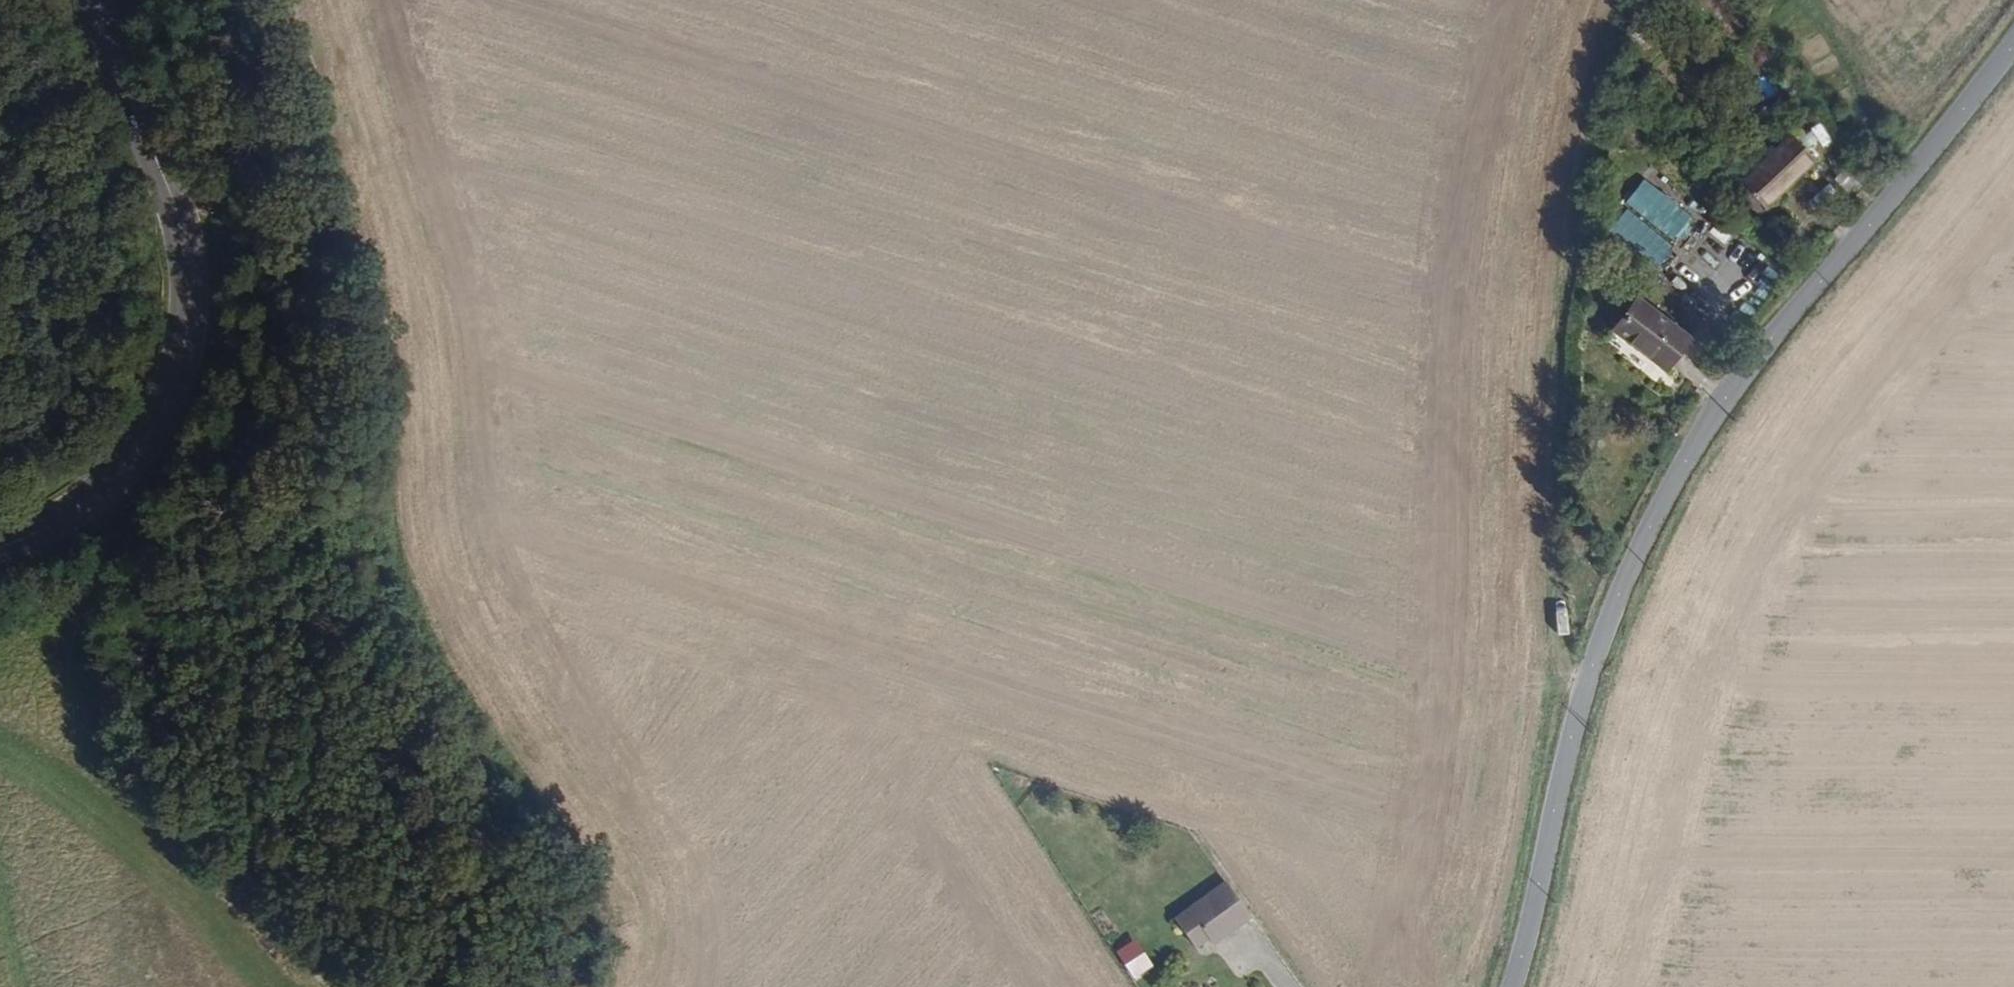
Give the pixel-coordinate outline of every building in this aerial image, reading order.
[(1760,218),(1816,166),(1792,140),(1736,192),(1760,218)] [(1862,193),(1844,173),(1834,183),(1851,202),(1862,193)] [(1607,230),(1653,267),(1672,243),(1626,206),(1607,230)] [(1689,337),(1635,295),(1609,328),(1663,370),(1686,341),(1689,337)] [(1202,939),(1245,912),(1220,876),(1165,911),(1184,940),(1197,932),(1202,939)] [(1137,938),(1118,949),(1135,977),(1154,966),(1137,938)]
